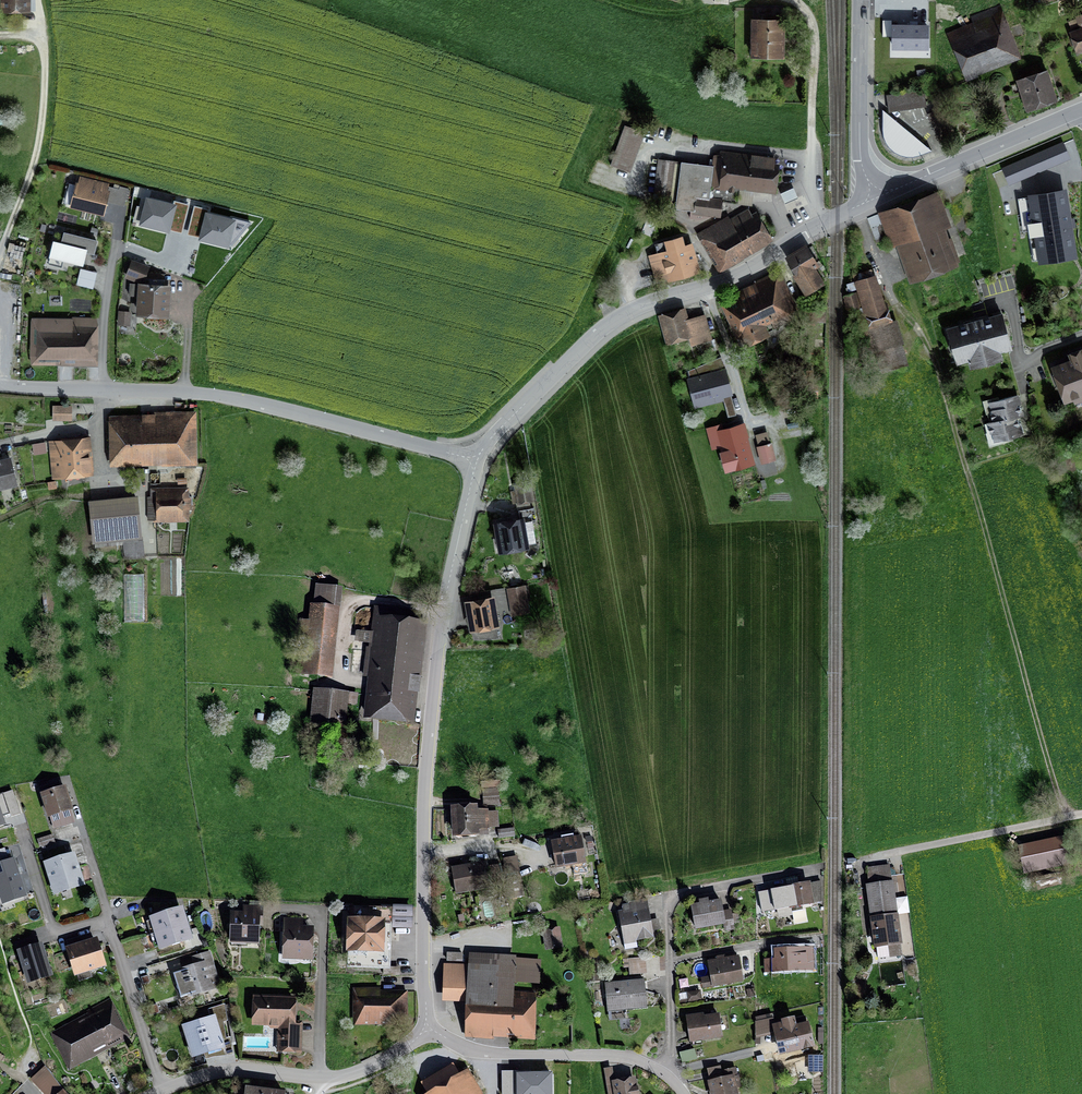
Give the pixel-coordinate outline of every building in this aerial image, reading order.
[(4,15),(34,15),(34,0),(4,0),(4,15)] [(978,31),(952,42),(965,75),(991,64),(1017,53),(1011,40),(1006,42),(998,23),(1003,21),(998,8),(973,18),(978,31)] [(1069,24),(1080,56),(1081,56),(1081,20),(1069,24)] [(789,25),(755,25),(755,62),(789,63),(789,25)] [(894,48),(928,48),(928,27),(916,27),(894,27),(894,48)] [(1051,76),(1022,85),(1031,113),(1060,104),(1051,76)] [(925,92),(888,98),(891,113),(928,107),(925,92)] [(943,111),(930,117),(940,143),(954,138),(943,111)] [(934,152),(886,113),(886,136),(890,148),(897,154),(907,159),(919,158),(934,152)] [(645,132),(624,124),(610,164),(631,171),(645,132)] [(1069,160),(1062,144),(1003,169),(1010,185),(1069,160)] [(712,164),(658,158),(654,193),(658,193),(656,209),(720,216),(722,198),(709,197),(710,187),(734,190),(734,187),(775,192),(779,164),(773,163),(774,156),(720,150),(713,155),(712,164)] [(108,188),(81,180),(75,203),(101,211),(108,188)] [(1038,266),(1076,260),(1065,193),(1028,199),(1038,266)] [(938,196),(893,210),(914,274),(959,260),(938,196)] [(176,206),(146,199),(140,225),(169,232),(176,206)] [(728,216),(695,234),(717,273),(772,242),(756,212),(751,214),(748,210),(731,220),(728,216)] [(235,221),(206,214),(200,240),(228,247),(235,221)] [(61,233),(54,254),(82,263),(88,241),(61,233)] [(671,250),(648,257),(656,283),(699,270),(691,245),(684,247),(681,239),(669,242),(671,250)] [(807,249),(789,260),(807,291),(821,283),(811,266),(815,264),(807,249)] [(154,269),(135,262),(128,280),(147,287),(154,269)] [(727,304),(744,342),(776,327),(771,317),(789,309),(783,296),(789,294),(779,272),(754,283),(757,290),(727,304)] [(905,363),(888,308),(884,310),(873,276),(856,282),(864,307),(853,310),(859,329),(866,326),(874,350),(884,347),(891,368),(905,363)] [(147,287),(141,286),(139,316),(173,318),(175,287),(147,287)] [(857,298),(847,301),(850,311),(860,308),(857,298)] [(598,304),(601,310),(609,305),(606,300),(598,304)] [(686,310),(660,316),(667,344),(689,338),(691,346),(709,341),(703,317),(689,320),(686,310)] [(133,314),(120,314),(120,329),(133,329),(133,314)] [(100,320),(33,321),(34,368),(101,367),(100,320)] [(999,320),(946,335),(956,371),(1009,356),(999,320)] [(825,321),(808,321),(808,332),(825,332),(825,321)] [(863,355),(853,358),(855,366),(865,363),(863,355)] [(1054,373),(1067,407),(1081,401),(1081,361),(1054,373)] [(708,367),(688,371),(695,401),(728,393),(723,372),(710,375),(708,367)] [(813,372),(799,372),(798,390),(812,391),(813,372)] [(992,420),(1015,414),(1022,412),(1017,394),(987,403),(992,420)] [(732,400),(722,401),(724,416),(734,414),(732,400)] [(77,407),(54,408),(54,424),(77,424),(77,407)] [(193,413),(117,414),(117,458),(194,457),(193,413)] [(1015,414),(992,420),(984,423),(991,445),(1022,436),(1015,414)] [(745,421),(709,431),(715,454),(722,452),(729,475),(758,467),(745,421)] [(769,435),(757,437),(764,466),(778,463),(774,445),(772,446),(769,435)] [(89,436),(49,440),(53,476),(93,472),(89,436)] [(0,462),(0,491),(20,487),(13,459),(0,462)] [(528,483),(517,486),(520,502),(532,500),(528,483)] [(187,492),(156,493),(157,521),(188,520),(187,492)] [(138,497),(91,502),(94,534),(124,531),(126,558),(144,556),(138,497)] [(520,519),(498,523),(503,551),(535,546),(531,526),(537,525),(534,509),(518,511),(520,519)] [(344,589),(316,587),(313,623),(303,622),(298,679),(336,682),(344,589)] [(528,587),(509,590),(514,618),(533,614),(528,587)] [(499,597),(468,602),(474,634),(504,628),(499,597)] [(429,614),(377,609),(365,722),(418,727),(429,614)] [(351,697),(316,692),(311,727),(347,732),(351,697)] [(499,777),(483,777),(483,786),(499,786),(499,777)] [(69,789),(44,797),(51,820),(77,812),(69,789)] [(498,803),(497,789),(483,791),(484,804),(498,803)] [(17,791),(8,793),(13,807),(21,805),(17,791)] [(482,808),(453,809),(454,834),(483,834),(482,808)] [(516,830),(500,833),(502,843),(517,840),(516,830)] [(53,835),(40,839),(42,847),(56,843),(53,835)] [(585,838),(555,844),(560,870),(590,865),(585,838)] [(1070,859),(1066,840),(1022,849),(1027,869),(1070,859)] [(78,855),(47,865),(57,898),(88,888),(78,855)] [(462,856),(450,859),(452,867),(464,864),(462,856)] [(13,859),(0,863),(0,892),(3,902),(25,895),(13,859)] [(517,859),(504,861),(506,873),(519,870),(517,859)] [(490,863),(454,869),(459,897),(496,890),(490,863)] [(889,868),(866,871),(876,946),(900,942),(889,868)] [(815,884),(774,892),(779,914),(819,907),(815,884)] [(650,901),(619,906),(627,952),(641,949),(640,944),(657,941),(650,901)] [(726,902),(696,908),(700,933),(731,928),(726,902)] [(156,932),(189,922),(185,910),(153,920),(156,932)] [(262,913),(234,913),(234,946),(262,946),(262,913)] [(306,921),(286,921),(286,965),(315,965),(315,930),(306,930),(306,921)] [(391,922),(352,921),(351,955),(390,956),(391,922)] [(189,922),(156,932),(163,953),(195,943),(189,922)] [(558,933),(548,934),(549,949),(559,948),(558,933)] [(101,941),(69,951),(78,980),(110,970),(101,941)] [(44,946),(20,954),(31,986),(55,978),(44,946)] [(778,962),(766,963),(767,977),(805,975),(803,952),(778,953),(778,962)] [(462,954),(448,953),(447,962),(462,962),(462,954)] [(195,968),(175,974),(184,1003),(223,992),(212,954),(192,960),(195,968)] [(470,967),(469,997),(468,1041),(539,1043),(540,996),(518,995),(518,985),(541,985),(541,962),(516,962),(516,958),(470,956),(470,967)] [(742,959),(712,964),(717,991),(747,985),(742,959)] [(647,961),(631,963),(633,979),(649,977),(647,961)] [(469,997),(470,967),(445,967),(444,996),(469,997)] [(647,982),(607,986),(610,1015),(650,1011),(647,982)] [(755,992),(748,993),(749,1002),(756,1001),(755,992)] [(407,993),(358,993),(358,1017),(407,1017),(407,993)] [(301,1001),(258,998),(256,1029),(282,1030),(281,1055),(304,1056),(306,1025),(300,1025),(301,1001)] [(113,1004),(53,1036),(73,1073),(133,1042),(113,1004)] [(723,1017),(690,1021),(694,1045),(726,1041),(723,1017)] [(786,1025),(776,1027),(783,1060),(821,1051),(815,1025),(808,1026),(806,1018),(785,1023),(786,1025)] [(219,1019),(185,1030),(195,1063),(229,1053),(219,1019)] [(773,1023),(758,1025),(758,1043),(777,1038),(773,1023)] [(705,1051),(682,1055),(685,1066),(707,1061),(705,1051)] [(709,1072),(713,1093),(744,1093),(739,1071),(725,1074),(723,1069),(709,1072)] [(35,1080),(47,1093),(57,1093),(63,1089),(47,1070),(35,1080)] [(427,1093),(482,1093),(467,1070),(427,1093)] [(515,1071),(502,1072),(502,1093),(516,1093),(515,1071)] [(551,1072),(517,1073),(518,1093),(552,1093),(551,1072)] [(607,1088),(608,1093),(637,1093),(634,1079),(615,1083),(615,1086),(607,1088)]
